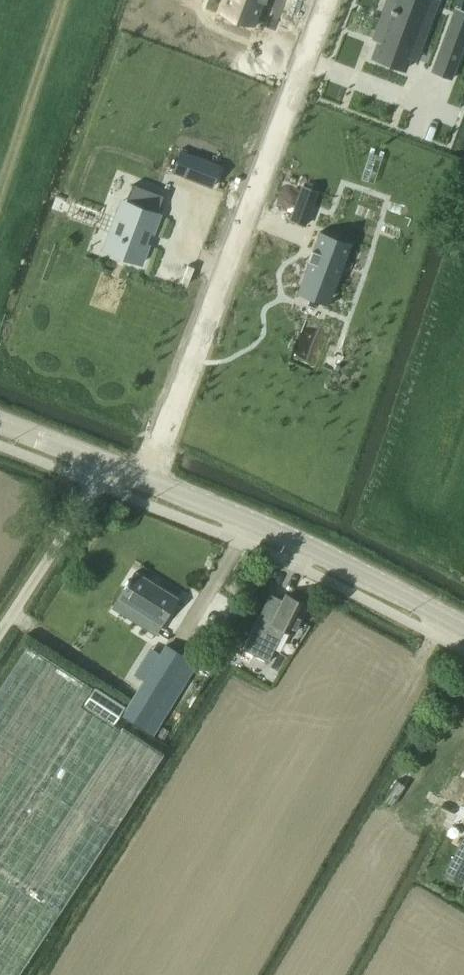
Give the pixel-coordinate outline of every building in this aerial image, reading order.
[(220,14),(254,26),(263,1),(265,2),(266,1),(263,0),(225,0),(220,14)] [(433,10),(405,0),(397,0),(394,8),(392,7),(390,12),(392,13),(388,22),(381,19),(374,38),(379,40),(373,57),(404,69),(414,44),(419,46),(433,10)] [(463,43),(463,22),(452,18),(433,70),(451,77),(463,43)] [(173,171),(185,175),(192,155),(181,151),(173,171)] [(110,233),(104,248),(115,253),(141,262),(148,244),(145,243),(150,232),(152,233),(159,215),(157,214),(164,195),(133,183),(126,202),(122,201),(116,216),(110,233)] [(305,224),(317,191),(303,186),(291,219),(305,224)] [(350,247),(352,243),(320,231),(317,238),(318,238),(304,273),(305,273),(301,284),(332,296),(336,285),(350,247)] [(135,571),(119,597),(161,624),(178,598),(135,571)] [(270,593),(243,649),(268,661),(284,629),(293,633),(307,604),(287,595),(284,600),(270,593)] [(166,644),(121,715),(144,729),(188,657),(166,644)] [(91,689),(27,646),(0,686),(0,828),(91,689)] [(217,650),(212,657),(220,661),(224,654),(217,650)] [(201,657),(195,667),(210,676),(216,667),(201,657)] [(125,706),(95,687),(83,705),(113,725),(120,714),(125,706)] [(0,832),(0,974),(18,974),(162,757),(164,754),(123,727),(121,730),(113,725),(83,705),(0,832)] [(447,799),(455,803),(463,785),(463,779),(458,777),(447,799)] [(440,810),(428,832),(447,841),(458,820),(440,810)] [(462,882),(463,878),(463,837),(445,873),(462,882)]
